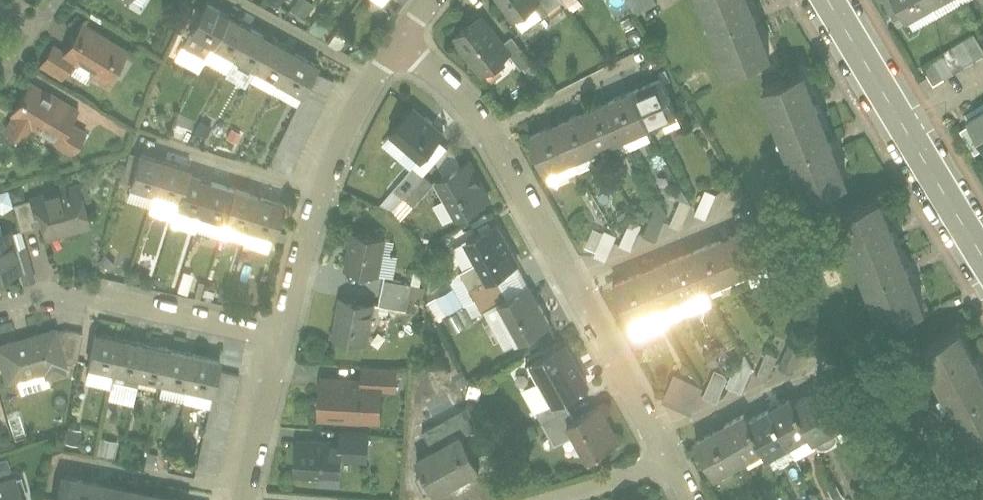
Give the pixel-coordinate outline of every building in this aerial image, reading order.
[(183,32),(206,45),(225,10),(208,0),(200,0),(183,32)] [(529,0),(498,0),(510,16),(530,2),(529,0)] [(633,13),(654,0),(625,0),(633,13)] [(709,17),(748,0),(701,0),(709,17)] [(752,0),(748,0),(709,17),(733,72),(776,53),(752,0)] [(899,20),(936,0),(889,0),(899,20)] [(225,10),(206,45),(229,57),(248,22),(225,10)] [(503,54),(476,18),(453,35),(480,71),(503,54)] [(53,40),(38,66),(61,80),(72,61),(107,81),(128,46),(82,20),(67,48),(53,40)] [(248,22),(229,57),(252,70),(272,35),(248,22)] [(917,61),(927,82),(982,55),(972,33),(917,61)] [(272,35),(252,70),(275,83),(295,48),(272,35)] [(295,48),(275,83),(298,96),(318,61),(295,48)] [(764,85),(784,138),(831,121),(811,67),(764,85)] [(31,80),(3,128),(21,139),(29,126),(72,151),(86,127),(70,118),(77,107),(31,80)] [(626,90),(607,99),(623,133),(642,124),(626,90)] [(607,99),(588,108),(604,142),(623,133),(607,99)] [(960,119),(982,155),(982,154),(982,105),(960,119)] [(588,108),(569,117),(585,151),(604,142),(588,108)] [(414,161),(436,134),(407,111),(385,137),(414,161)] [(569,117),(550,126),(566,160),(585,151),(569,117)] [(784,138),(804,192),(851,174),(831,121),(784,138)] [(550,126),(530,135),(547,169),(566,160),(550,126)] [(133,151),(122,188),(147,195),(158,158),(133,151)] [(158,158),(147,195),(172,203),(183,166),(158,158)] [(410,165),(378,201),(398,219),(430,183),(410,165)] [(183,166),(172,203),(197,210),(208,173),(183,166)] [(478,203),(460,166),(433,179),(451,216),(478,203)] [(208,173),(197,210),(222,218),(233,180),(208,173)] [(77,180),(28,195),(41,239),(90,225),(77,180)] [(233,180),(222,218),(247,225),(258,188),(233,180)] [(258,188),(247,225),(272,232),(283,195),(258,188)] [(693,213),(704,217),(712,193),(700,190),(693,213)] [(905,247),(883,193),(838,211),(861,265),(905,247)] [(514,268),(491,223),(459,239),(482,284),(514,268)] [(22,269),(10,226),(0,229),(0,275),(22,269)] [(380,237),(349,231),(341,274),(372,280),(380,237)] [(718,236),(696,245),(712,281),(734,271),(718,236)] [(696,245),(674,255),(690,291),(712,281),(696,245)] [(927,301),(905,247),(861,265),(883,319),(927,301)] [(674,255),(652,265),(668,301),(690,291),(674,255)] [(652,265),(630,274),(646,310),(668,301),(652,265)] [(630,274),(608,284),(624,320),(646,310),(630,274)] [(380,276),(374,302),(403,310),(405,299),(416,302),(420,286),(380,276)] [(450,286),(427,299),(437,316),(460,303),(450,286)] [(550,328),(532,290),(500,305),(518,343),(550,328)] [(366,305),(338,299),(329,342),(358,347),(366,305)] [(51,326),(0,343),(0,365),(6,383),(63,364),(51,326)] [(963,327),(919,349),(947,404),(982,386),(982,366),(963,327)] [(118,337),(92,331),(84,368),(110,374),(118,337)] [(143,342),(118,337),(110,374),(135,379),(143,342)] [(169,348),(143,342),(135,379),(161,385),(169,348)] [(194,353),(169,348),(161,385),(186,390),(194,353)] [(579,391),(559,348),(526,363),(547,406),(579,391)] [(765,379),(772,355),(761,352),(754,376),(765,379)] [(220,358),(194,353),(186,390),(212,396),(220,358)] [(736,355),(724,386),(738,391),(750,361),(736,355)] [(715,402),(724,373),(710,368),(700,397),(715,402)] [(657,400),(688,412),(699,385),(668,372),(657,400)] [(373,425),(375,382),(317,379),(314,422),(373,425)] [(819,423),(799,386),(781,395),(801,433),(819,423)] [(947,404),(975,460),(982,456),(982,386),(947,404)] [(801,433),(781,395),(764,405),(784,442),(801,433)] [(784,442),(764,405),(746,414),(766,452),(784,442)] [(606,447),(589,413),(561,427),(577,461),(606,447)] [(766,452),(746,414),(728,424),(748,461),(766,452)] [(748,461),(728,424),(711,433),(731,471),(748,461)] [(731,471),(711,433),(693,443),(713,480),(731,471)] [(455,437),(407,460),(421,490),(469,467),(455,437)] [(342,477),(344,443),(289,439),(287,474),(342,477)] [(54,473),(48,499),(75,499),(80,478),(54,473)] [(20,477),(0,482),(0,499),(26,499),(20,477)] [(80,478),(75,499),(102,499),(106,484),(80,478)] [(106,484),(102,499),(129,499),(132,489),(106,484)] [(132,489),(129,499),(157,499),(158,495),(132,489)]
